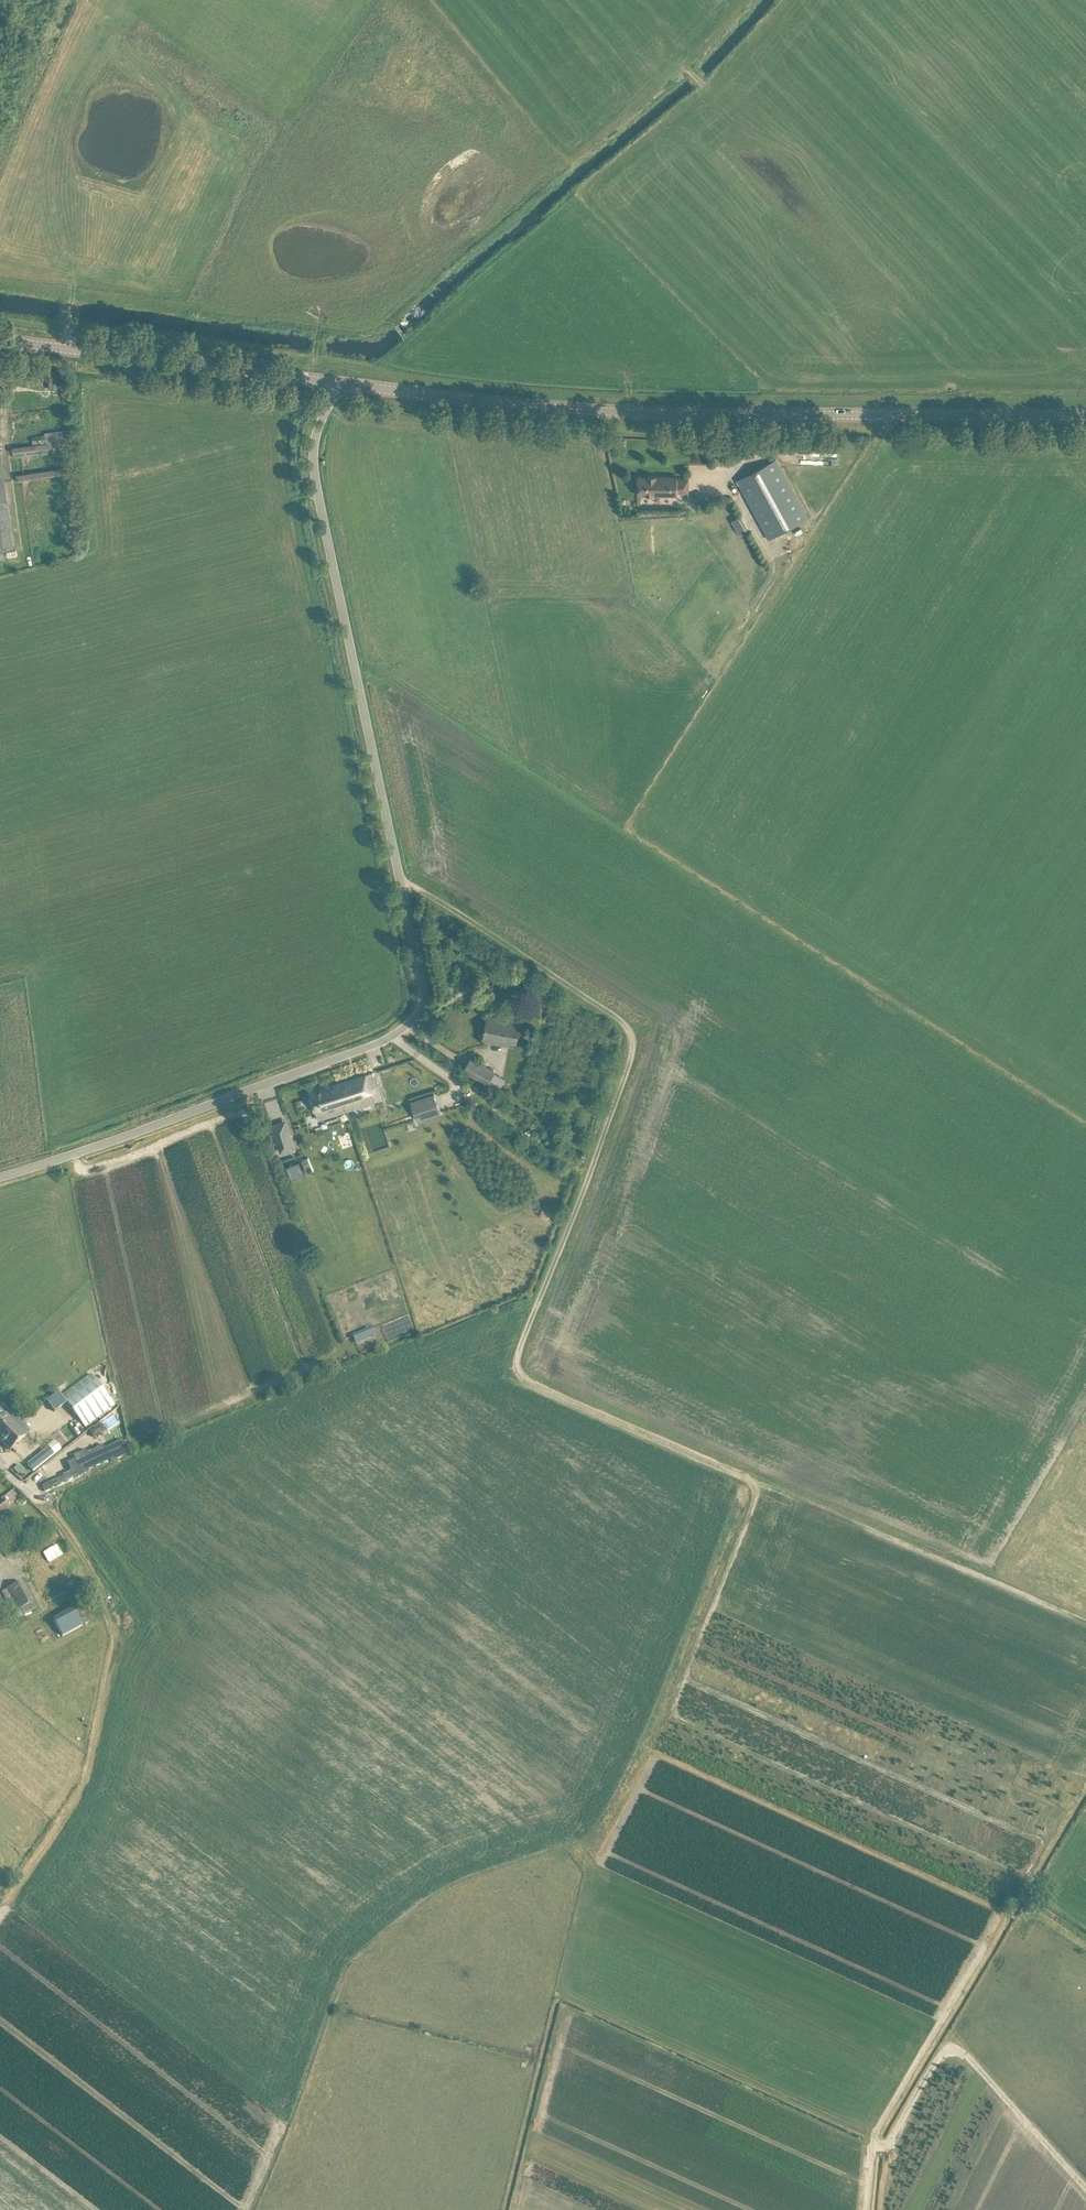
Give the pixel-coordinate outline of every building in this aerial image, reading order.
[(33,444),(12,446),(13,457),(49,452),(48,449),(73,445),(70,428),(44,432),(45,434),(32,435),(33,444)] [(0,451),(0,550),(13,548),(0,451)] [(737,479),(769,538),(808,517),(776,458),(737,479)] [(638,475),(638,494),(677,494),(677,492),(688,492),(688,478),(677,478),(677,476),(656,476),(656,475),(648,475),(638,475)] [(737,516),(731,519),(740,536),(746,532),(737,516)] [(488,1015),(483,1039),(515,1045),(520,1021),(488,1015)] [(494,1071),(471,1057),(464,1068),(487,1083),(494,1071)] [(373,1071),(337,1083),(340,1094),(341,1093),(347,1110),(354,1107),(354,1106),(374,1100),(374,1101),(375,1101),(371,1088),(378,1085),(373,1071)] [(337,1083),(309,1092),(315,1110),(324,1107),(326,1115),(340,1111),(340,1112),(347,1110),(341,1093),(340,1094),(337,1083)] [(434,1093),(411,1101),(417,1120),(440,1112),(434,1093)] [(290,1133),(276,1138),(281,1151),(294,1147),(290,1133)] [(62,1396),(68,1405),(85,1427),(115,1405),(91,1374),(62,1396)] [(68,1405),(62,1396),(60,1393),(47,1402),(56,1414),(68,1405)] [(9,1419),(14,1415),(9,1409),(4,1415),(0,1411),(0,1428),(9,1419)] [(9,1419),(0,1428),(0,1437),(6,1443),(5,1444),(11,1450),(25,1436),(22,1432),(9,1419)] [(89,1431),(92,1437),(104,1430),(100,1425),(89,1431)] [(108,1440),(110,1455),(127,1452),(124,1437),(108,1440)] [(28,1464),(33,1471),(61,1449),(55,1442),(28,1464)] [(88,1470),(110,1460),(108,1455),(103,1446),(75,1459),(67,1463),(71,1471),(62,1475),(63,1477),(66,1484),(83,1476),(89,1473),(88,1470)] [(54,1481),(45,1484),(47,1490),(48,1491),(57,1487),(66,1484),(63,1477),(54,1481)] [(9,1514),(0,1502),(0,1521),(9,1514)] [(33,1602),(22,1582),(8,1589),(19,1610),(33,1602)] [(74,1610),(54,1621),(63,1637),(82,1626),(74,1610)]
